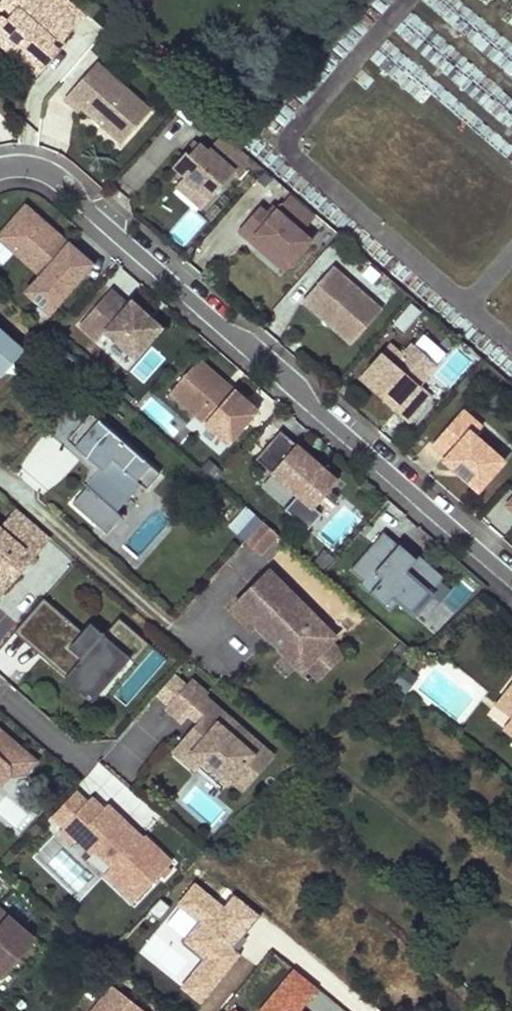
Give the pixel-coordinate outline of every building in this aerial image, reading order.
[(0,4),(0,6),(11,16),(7,20),(2,16),(0,18),(0,41),(11,51),(19,41),(46,65),(59,50),(51,43),(58,35),(63,39),(85,14),(70,0),(3,0),(0,4)] [(19,41),(11,51),(37,74),(46,65),(19,41)] [(150,110),(98,63),(66,99),(78,110),(82,107),(121,142),(150,110)] [(251,161),(222,135),(207,151),(199,144),(189,155),(186,151),(173,166),(185,176),(183,178),(197,191),(199,188),(210,199),(234,172),(238,176),(251,161)] [(199,144),(195,141),(186,151),(189,155),(199,144)] [(183,178),(176,186),(202,208),(210,199),(199,188),(197,191),(183,178)] [(259,207),(238,231),(251,242),(256,236),(290,266),(312,241),(302,232),(315,216),(290,194),(277,210),(271,205),(265,213),(259,207)] [(189,208),(169,232),(186,246),(206,221),(189,208)] [(42,275),(28,292),(33,297),(41,300),(50,301),(56,299),(64,295),(90,265),(47,227),(43,225),(35,223),(25,223),(18,226),(0,237),(0,238),(42,275)] [(285,271),(290,266),(256,236),(251,242),(285,271)] [(381,310),(332,267),(307,296),(328,314),(323,319),(352,344),(381,310)] [(111,289),(80,325),(99,341),(106,332),(136,357),(148,344),(147,342),(159,328),(145,315),(146,313),(132,301),(129,305),(111,289)] [(307,296),(303,301),(323,319),(328,314),(307,296)] [(0,375),(23,350),(7,337),(0,345),(0,375)] [(438,366),(413,345),(404,355),(393,345),(361,381),(397,412),(438,366)] [(437,373),(449,384),(470,363),(457,351),(437,373)] [(229,444),(258,411),(199,360),(170,392),(229,444)] [(56,393),(33,419),(53,436),(76,410),(56,393)] [(137,481),(151,465),(81,404),(76,410),(57,432),(92,462),(78,479),(63,496),(98,525),(113,508),(104,500),(128,472),(137,481)] [(482,427),(463,410),(432,444),(461,470),(458,474),(478,492),(505,461),(475,435),(482,427)] [(313,508),(337,481),(281,431),(257,459),(313,508)] [(57,432),(53,436),(82,461),(74,475),(78,479),(92,462),(57,432)] [(455,464),(451,468),(458,474),(461,470),(455,464)] [(3,592),(21,572),(13,565),(20,557),(28,563),(50,538),(17,508),(0,527),(0,589),(3,592)] [(273,530),(258,517),(241,536),(257,549),(273,530)] [(403,541),(387,527),(355,565),(367,576),(364,580),(394,607),(403,597),(415,607),(433,587),(431,586),(442,573),(432,564),(435,561),(423,550),(413,562),(397,548),(403,541)] [(13,565),(21,572),(28,563),(20,557),(13,565)] [(234,602),(303,671),(305,669),(333,641),(308,616),(302,622),(293,614),(299,607),(302,605),(266,569),(234,602)] [(149,645),(119,619),(104,636),(90,624),(75,640),(64,630),(71,622),(44,598),(16,630),(44,654),(49,648),(56,654),(49,663),(75,686),(86,672),(99,683),(124,654),(133,663),(149,645)] [(308,616),(299,607),(293,614),(302,622),(308,616)] [(71,622),(64,630),(75,640),(82,632),(71,622)] [(16,630),(14,633),(42,657),(44,654),(16,630)] [(347,655),(333,641),(305,669),(319,683),(347,655)] [(56,654),(49,648),(44,654),(42,657),(49,663),(56,654)] [(99,683),(104,688),(129,659),(124,654),(99,683)] [(394,683),(405,692),(416,678),(405,669),(394,683)] [(86,672),(75,686),(93,701),(104,688),(99,683),(86,672)] [(174,675),(158,694),(170,704),(186,686),(174,675)] [(192,679),(170,704),(167,708),(183,723),(196,707),(204,715),(183,740),(206,761),(230,782),(232,780),(244,791),(274,756),(206,697),(208,694),(192,679)] [(505,692),(496,704),(511,716),(511,697),(505,692)] [(196,707),(191,714),(199,721),(204,715),(196,707)] [(1,779),(9,770),(26,768),(36,756),(0,726),(0,779),(1,779)] [(183,740),(173,750),(197,771),(206,761),(183,740)] [(136,904),(171,863),(142,838),(140,840),(104,808),(100,813),(87,802),(56,838),(70,849),(74,844),(92,859),(94,855),(111,870),(105,877),(136,904)] [(511,824),(511,807),(504,817),(511,824)] [(24,931),(0,911),(0,974),(4,977),(29,947),(18,938),(24,931)] [(29,947),(35,941),(24,931),(18,938),(29,947)] [(258,1010),(305,1010),(302,1010),(320,984),(290,964),(258,1010)] [(113,986),(93,1010),(144,1010),(113,986)]
